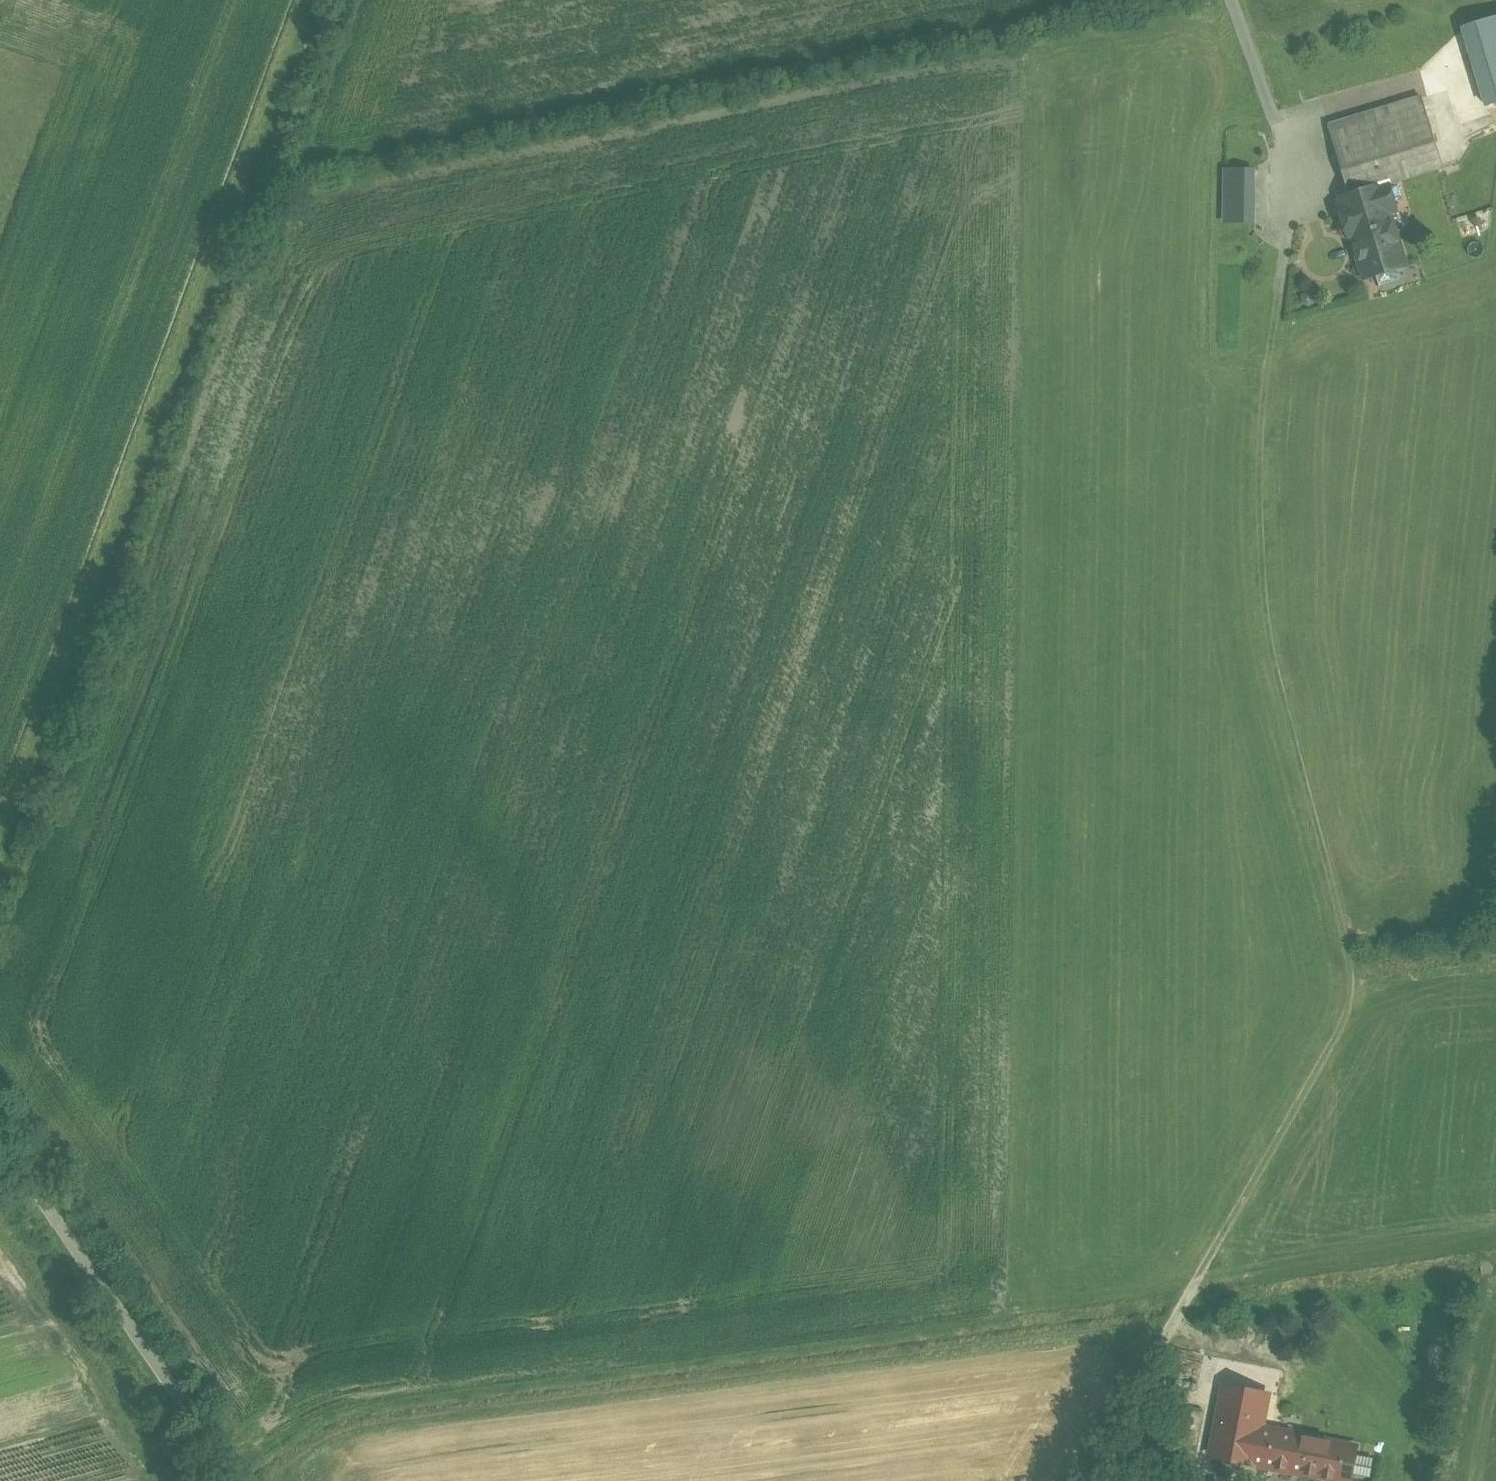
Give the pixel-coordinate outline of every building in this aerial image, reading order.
[(1495,105),(1495,18),(1462,28),(1485,108),(1495,105)] [(1421,96),(1329,124),(1349,191),(1380,182),(1442,164),(1421,96)] [(1257,172),(1226,171),(1224,219),(1255,221),(1257,172)] [(1349,191),(1338,195),(1365,280),(1407,267),(1391,216),(1401,213),(1392,186),(1382,189),(1380,182),(1349,191)] [(1268,1378),(1223,1369),(1207,1444),(1350,1473),(1358,1432),(1261,1412),(1268,1378)]
